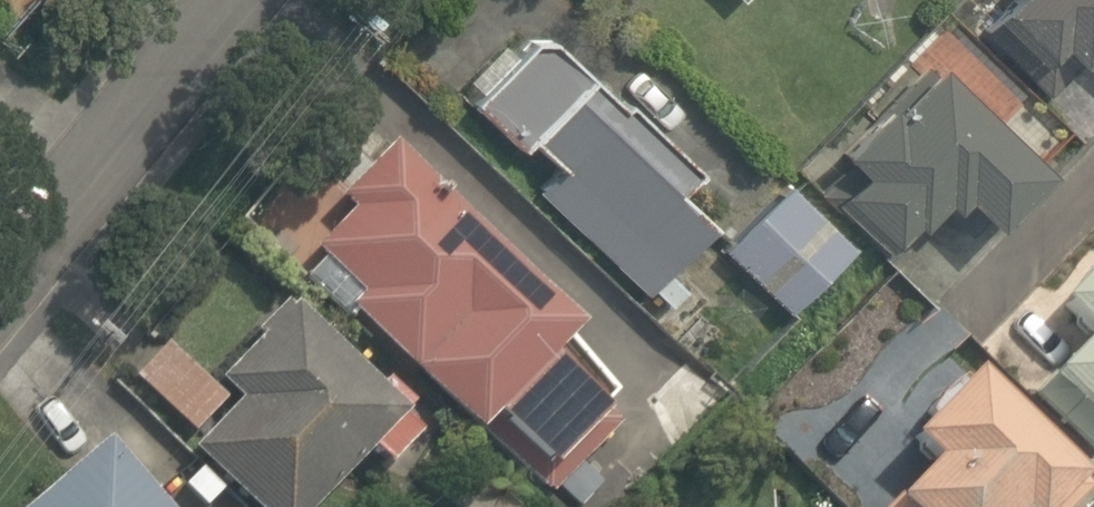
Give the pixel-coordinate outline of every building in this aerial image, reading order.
[(960,14),(1018,67),(1041,41),(1067,65),(1087,44),(1093,51),(1093,0),(973,0),(960,14)] [(699,283),(681,268),(720,220),(679,188),(700,163),(532,29),(471,105),(523,147),(534,134),(573,166),(544,203),(678,309),(699,283)] [(1034,183),(903,61),(818,153),(832,165),(809,190),(880,256),(937,195),(983,237),(1034,183)] [(457,426),(477,405),(536,461),(591,402),(538,351),(565,322),(372,140),(326,190),(339,202),(306,238),(351,280),(328,304),(457,426)] [(769,182),(710,248),(776,307),(836,241),(769,182)] [(984,346),(1089,440),(1093,433),(1093,228),(1091,226),(984,346)] [(948,353),(968,331),(938,304),(901,345),(876,323),(788,421),(804,436),(783,459),(836,506),(1020,506),(1044,480),(1063,497),(1083,474),(948,353)] [(392,409),(406,393),(352,345),(338,360),(277,306),(214,376),(231,390),(180,447),(246,506),(299,506),(355,446),(376,465),(411,426),(392,409)] [(165,339),(130,375),(180,425),(216,389),(165,339)] [(96,434),(14,506),(160,506),(96,434)] [(440,496),(453,506),(517,506),(519,504),(471,461),(440,496)]
